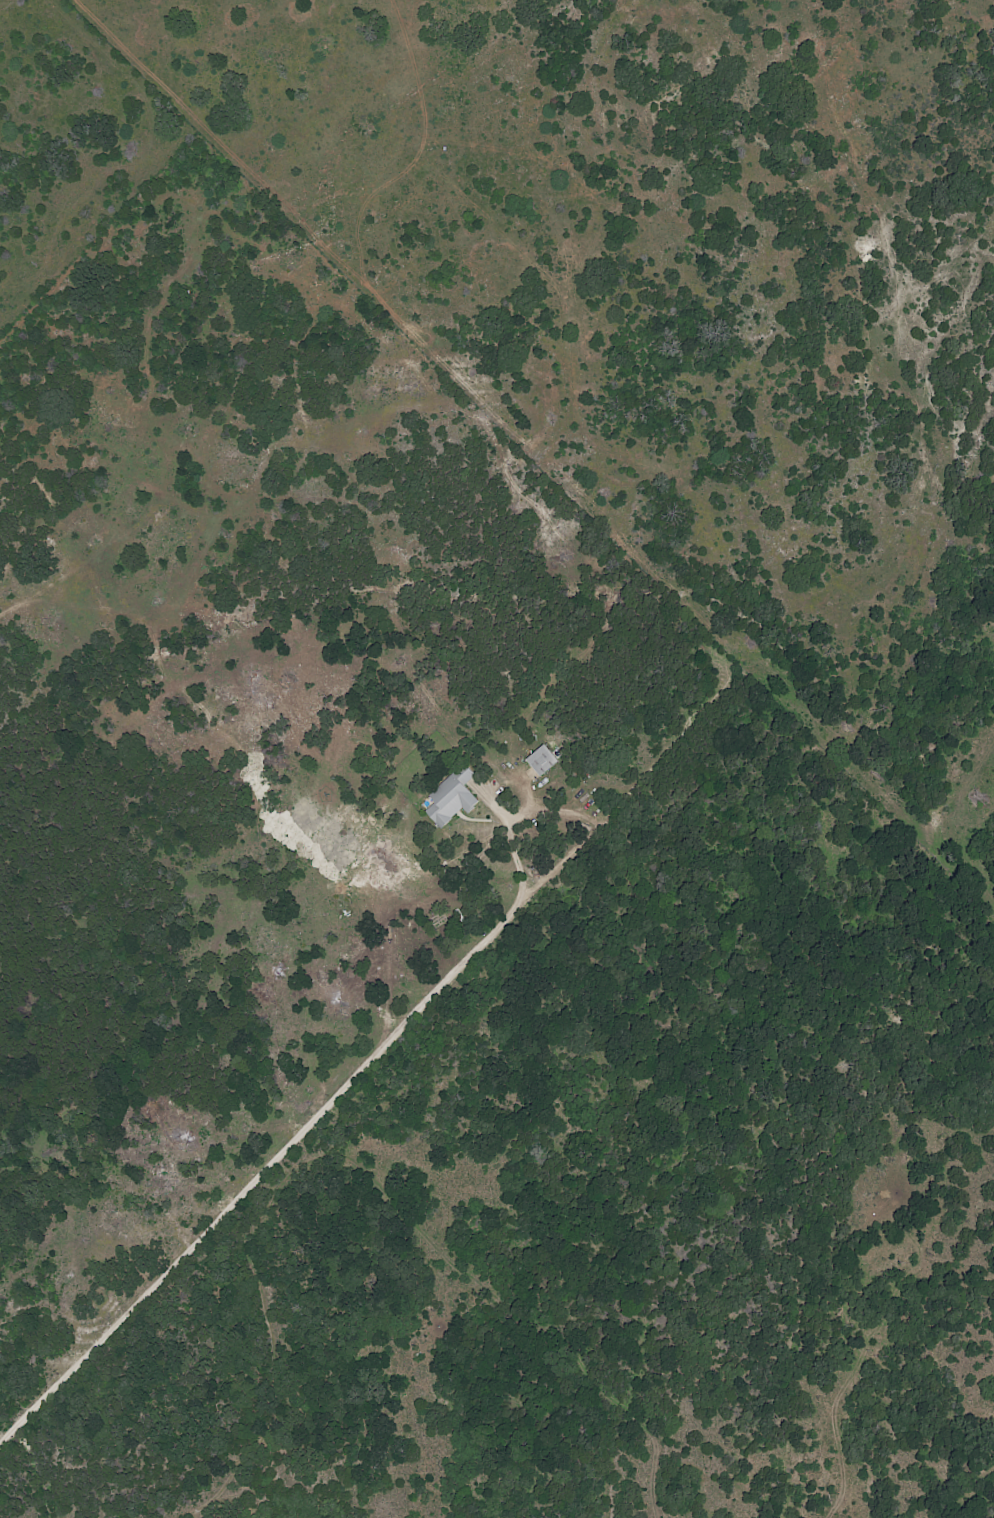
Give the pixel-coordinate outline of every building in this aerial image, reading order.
[(540,777),(558,761),(543,744),(525,759),(540,777)] [(478,802),(464,785),(475,775),(470,769),(449,788),(445,782),(428,797),(439,808),(429,817),(440,828),(462,809),(466,813),(478,802)]
